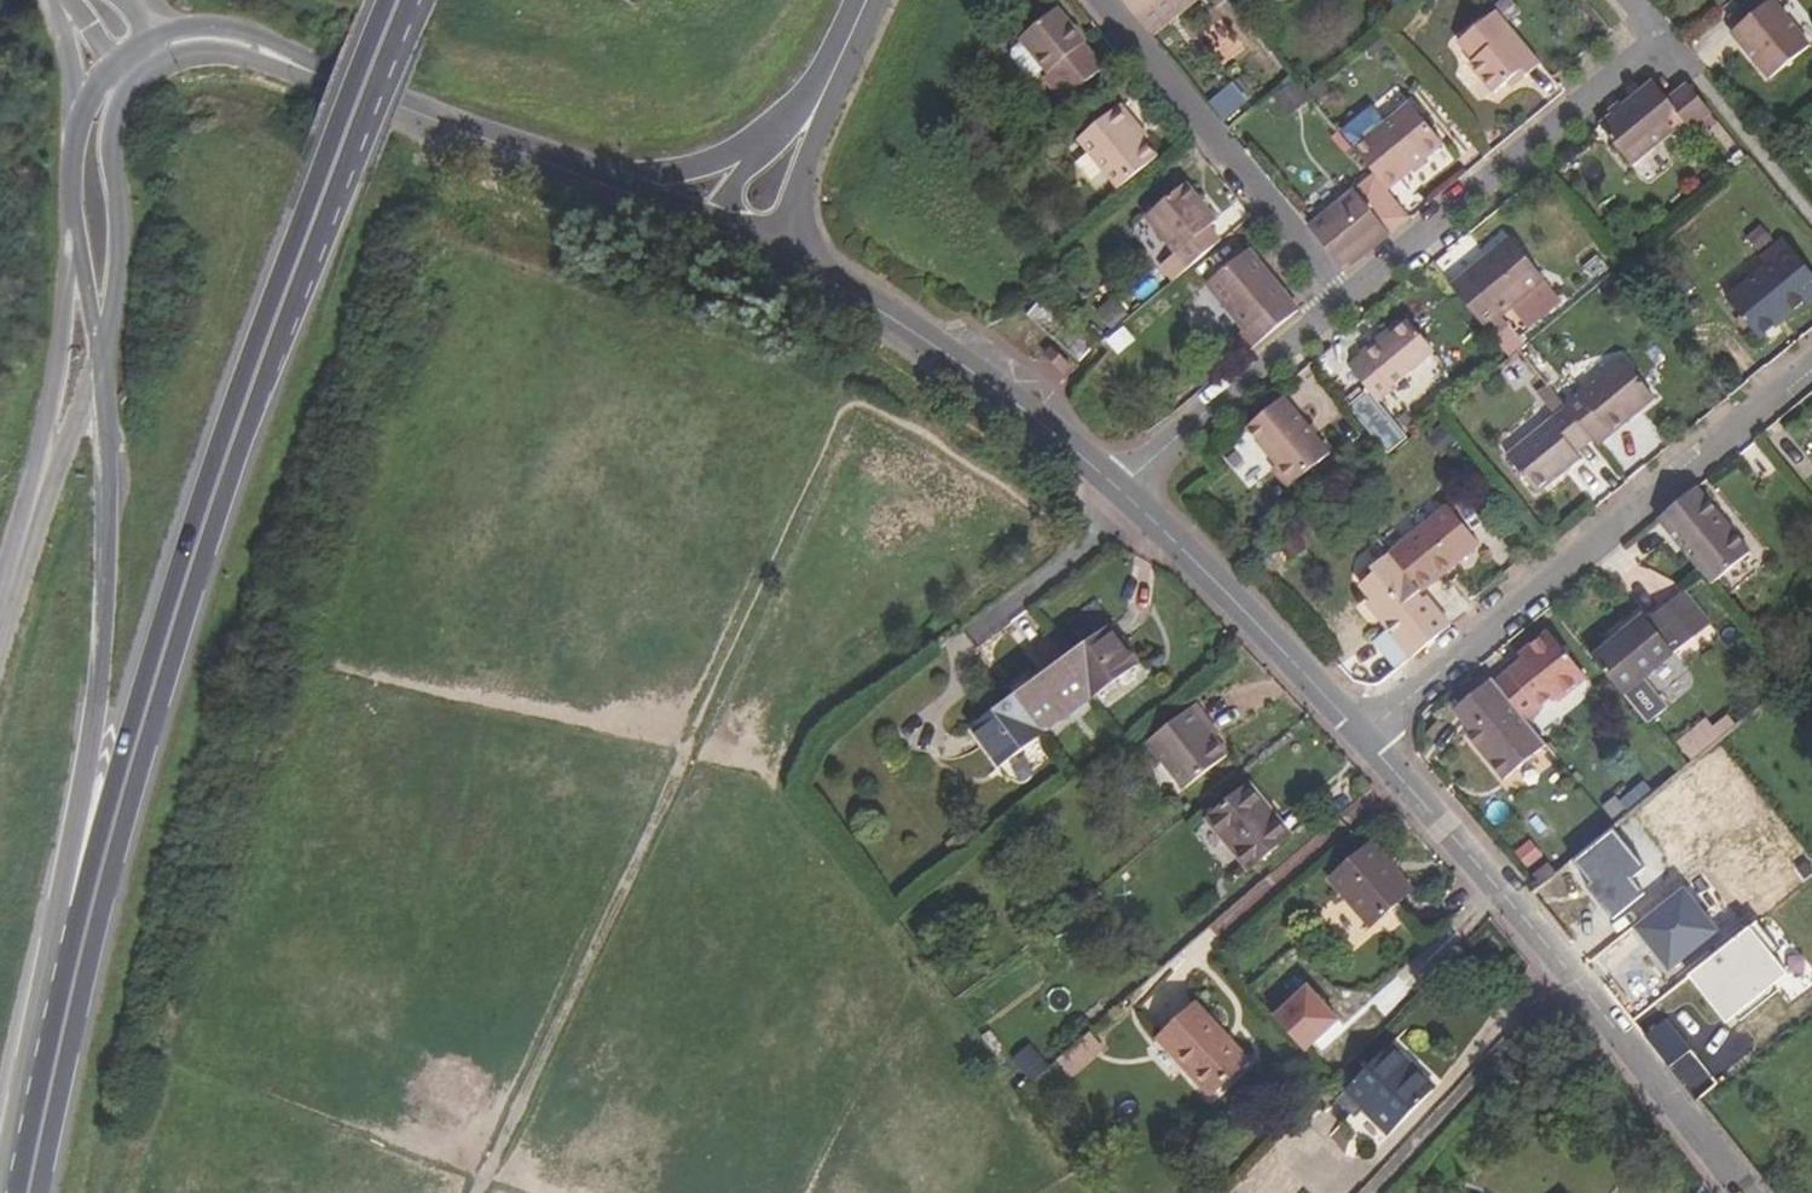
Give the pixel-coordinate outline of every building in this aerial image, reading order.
[(1811,46),(1773,0),(1771,0),(1731,33),(1770,80),(1811,46)] [(1102,70),(1083,44),(1086,41),(1058,7),(1019,39),(1020,40),(1043,69),(1047,74),(1042,78),(1061,102),(1102,70)] [(1542,64),(1497,10),(1458,42),(1474,60),(1470,64),(1495,93),(1507,83),(1523,70),(1528,76),(1542,64)] [(1043,69),(1020,40),(1011,49),(1011,58),(1030,81),(1043,69)] [(1512,89),(1528,76),(1523,70),(1507,83),(1512,89)] [(1631,166),(1684,123),(1690,130),(1712,113),(1688,83),(1668,99),(1653,81),(1599,125),(1631,166)] [(1297,83),(1277,95),(1289,115),(1309,103),(1297,83)] [(1221,121),(1246,102),(1232,84),(1208,105),(1221,121)] [(1443,144),(1410,102),(1353,150),(1372,174),(1387,191),(1443,144)] [(1158,158),(1143,142),(1127,124),(1133,119),(1121,105),(1077,140),(1119,190),(1158,158)] [(1149,137),(1133,119),(1127,124),(1143,142),(1145,141),(1145,140),(1149,137)] [(1344,272),(1409,219),(1387,191),(1372,174),(1308,227),(1344,272)] [(1172,282),(1222,241),(1210,227),(1218,221),(1187,182),(1144,217),(1174,253),(1174,254),(1160,266),(1172,282)] [(1501,316),(1545,280),(1510,238),(1450,287),(1492,338),(1508,325),(1501,316)] [(1805,301),(1810,308),(1811,306),(1811,273),(1783,238),(1759,259),(1765,266),(1726,299),(1758,339),(1805,301)] [(1300,310),(1250,249),(1205,285),(1242,330),(1237,335),(1250,351),(1300,310)] [(1097,340),(1045,294),(1026,315),(1079,361),(1097,340)] [(1112,330),(1130,317),(1116,298),(1098,312),(1112,330)] [(1389,389),(1434,352),(1407,320),(1391,332),(1389,330),(1360,354),(1362,356),(1348,367),(1377,403),(1391,391),(1389,389)] [(1121,357),(1139,343),(1127,327),(1109,342),(1121,357)] [(1072,366),(1050,346),(1043,355),(1065,375),(1072,366)] [(1596,446),(1655,398),(1623,359),(1579,395),(1571,385),(1557,397),(1566,408),(1591,440),(1596,446)] [(1331,454),(1284,397),(1246,428),(1276,464),(1271,468),(1287,489),(1331,454)] [(1580,458),(1576,452),(1591,440),(1566,408),(1507,457),(1536,494),(1580,458)] [(1751,553),(1696,487),(1658,519),(1712,585),(1751,553)] [(1448,505),(1390,554),(1421,592),(1479,544),(1448,505)] [(1390,554),(1389,553),(1370,568),(1374,574),(1359,585),(1371,599),(1367,603),(1412,659),(1450,627),(1421,592),(1390,554)] [(1711,624),(1683,591),(1668,604),(1695,637),(1711,624)] [(1643,680),(1695,637),(1668,604),(1648,620),(1644,616),(1593,659),(1646,724),(1666,707),(1643,680)] [(998,769),(1137,665),(1108,627),(970,728),(998,769)] [(1558,702),(1587,677),(1548,631),(1518,656),(1523,661),(1496,684),(1526,720),(1554,697),(1558,702)] [(1496,684),(1492,679),(1454,710),(1467,725),(1461,729),(1502,782),(1547,746),(1526,720),(1496,684)] [(1214,737),(1211,732),(1216,729),(1196,704),(1146,743),(1183,790),(1229,755),(1214,737)] [(1693,762),(1737,726),(1729,717),(1715,729),(1685,753),(1693,762)] [(1685,753),(1715,729),(1706,718),(1676,743),(1685,753)] [(1219,733),(1216,729),(1211,732),(1214,737),(1219,733)] [(1288,837),(1264,808),(1266,806),(1249,785),(1208,820),(1249,870),(1288,837)] [(1614,922),(1645,896),(1633,881),(1646,870),(1612,830),(1572,863),(1605,903),(1601,906),(1614,922)] [(1529,866),(1546,855),(1534,838),(1518,849),(1529,866)] [(1371,926),(1413,890),(1372,842),(1328,880),(1349,904),(1351,902),(1371,926)] [(1633,930),(1669,973),(1717,934),(1682,890),(1633,930)] [(1371,926),(1351,902),(1349,904),(1369,928),(1371,926)] [(1689,978),(1727,1025),(1736,1017),(1740,1022),(1778,992),(1774,987),(1789,976),(1773,956),(1781,950),(1758,922),(1689,978)] [(1340,1020),(1308,985),(1273,1016),(1305,1051),(1340,1020)] [(1248,1060),(1197,1005),(1161,1037),(1186,1065),(1184,1068),(1210,1096),(1248,1060)] [(1665,1020),(1644,1037),(1668,1068),(1689,1051),(1665,1020)] [(1105,1050),(1091,1031),(1057,1061),(1072,1078),(1105,1050)] [(1186,1065),(1161,1037),(1158,1039),(1184,1068),(1186,1065)] [(1051,1063),(1037,1043),(1014,1059),(1029,1078),(1051,1063)] [(1437,1088),(1392,1044),(1343,1093),(1388,1138),(1437,1088)]
